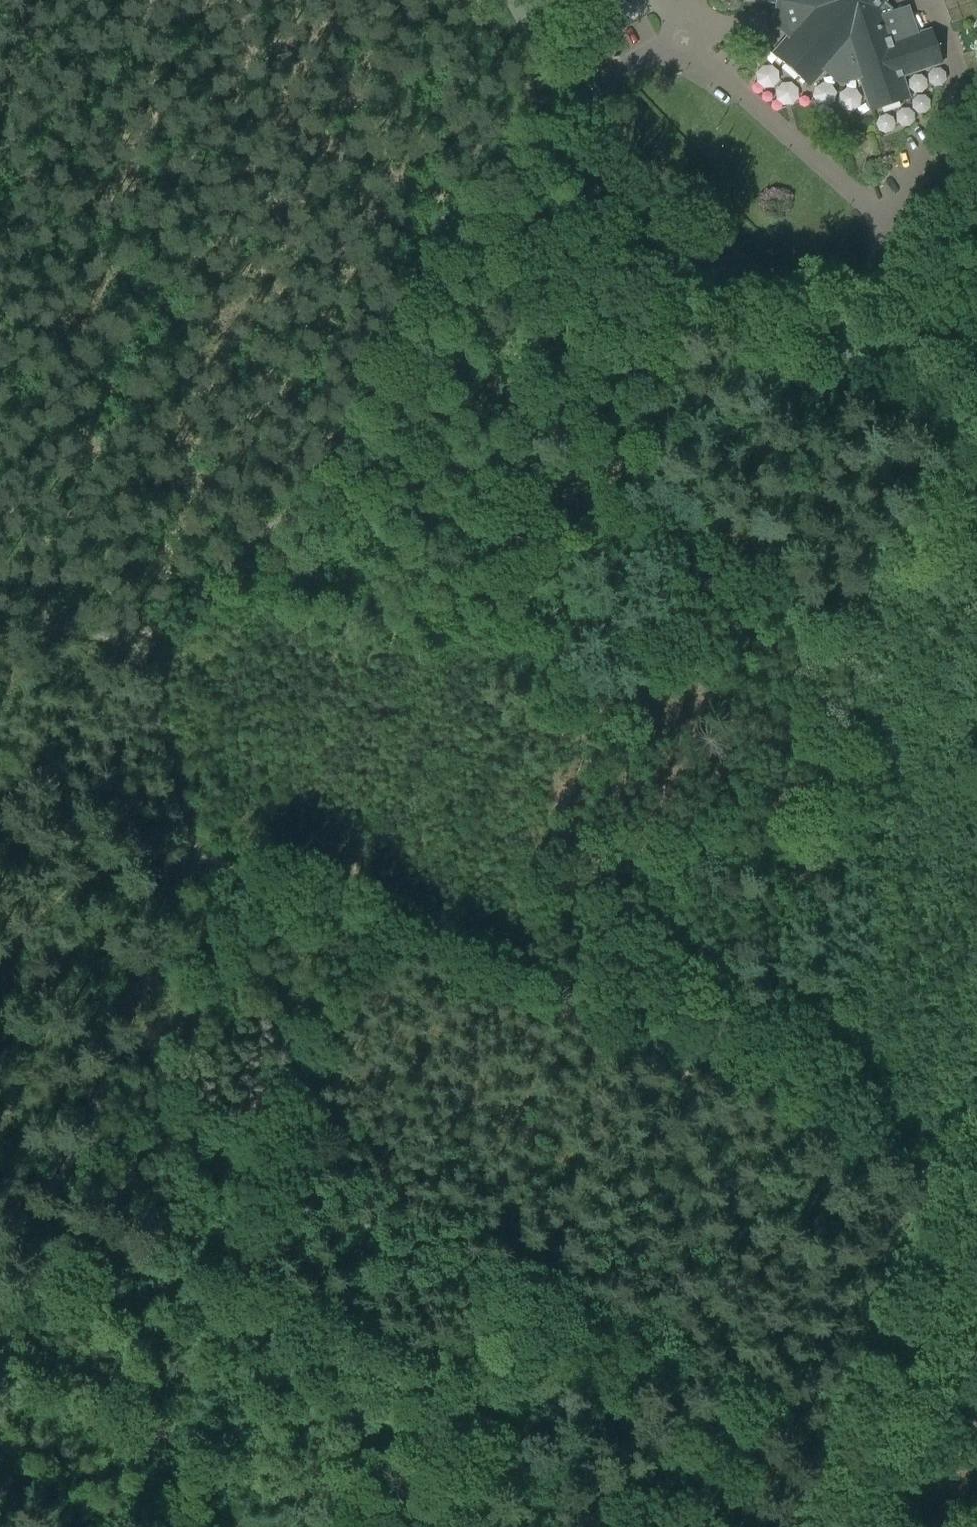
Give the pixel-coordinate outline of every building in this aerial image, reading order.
[(774,4),(772,13),(769,14),(772,23),(775,33),(778,32),(785,38),(772,53),(791,70),(810,87),(823,72),(831,80),(830,83),(838,84),(847,86),(847,83),(859,79),(869,108),(870,111),(909,98),(902,77),(941,64),(930,30),(917,34),(908,7),(892,12),(891,8),(885,3),(887,0),(756,0),(774,4)] [(952,23),(976,14),(976,12),(973,0),(944,0),(952,23)] [(778,95),(792,104),(799,92),(785,83),(778,95)]
